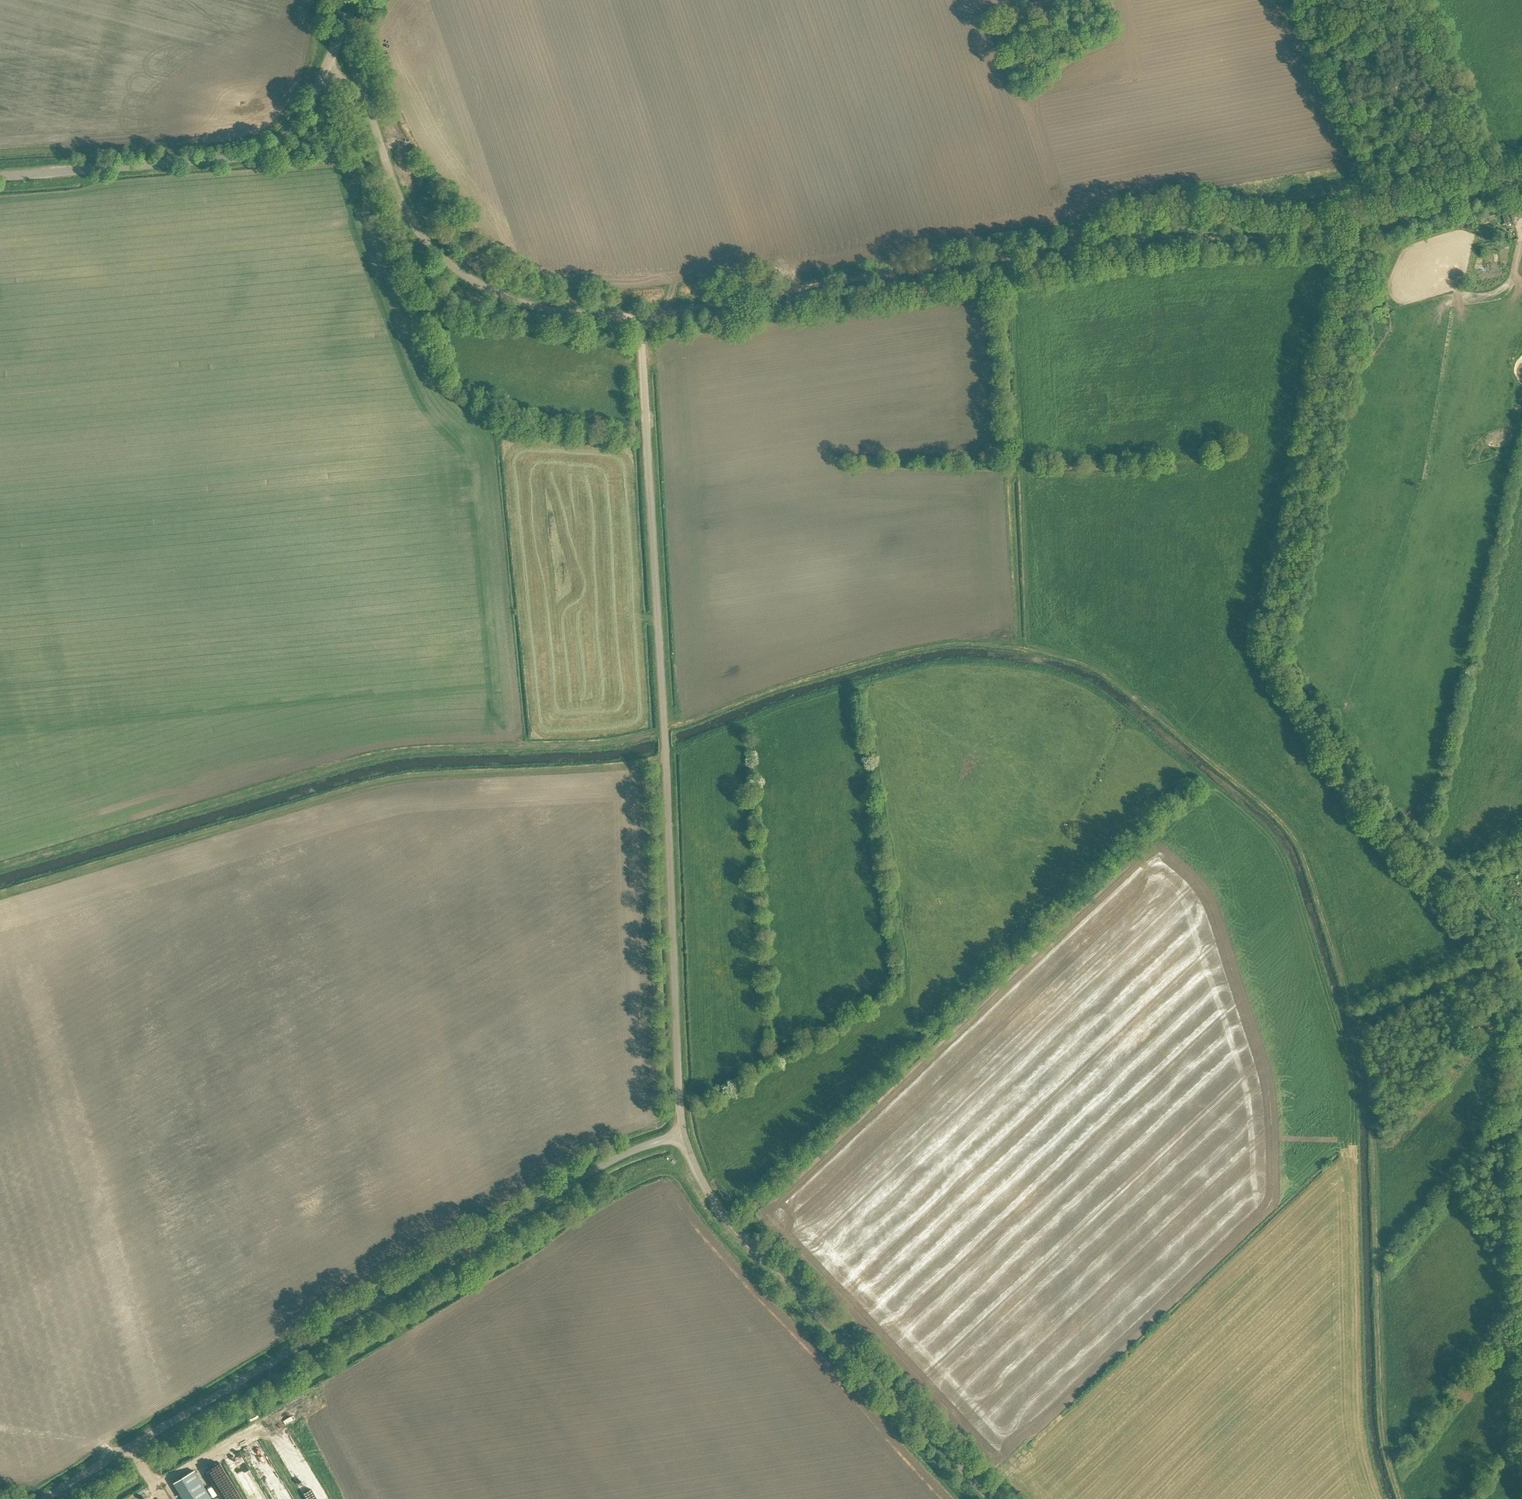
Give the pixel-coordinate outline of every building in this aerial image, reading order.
[(1504,222),(1521,217),(1521,208),(1502,213),(1504,222)] [(182,1498),(211,1498),(194,1471),(173,1483),(182,1498)]
